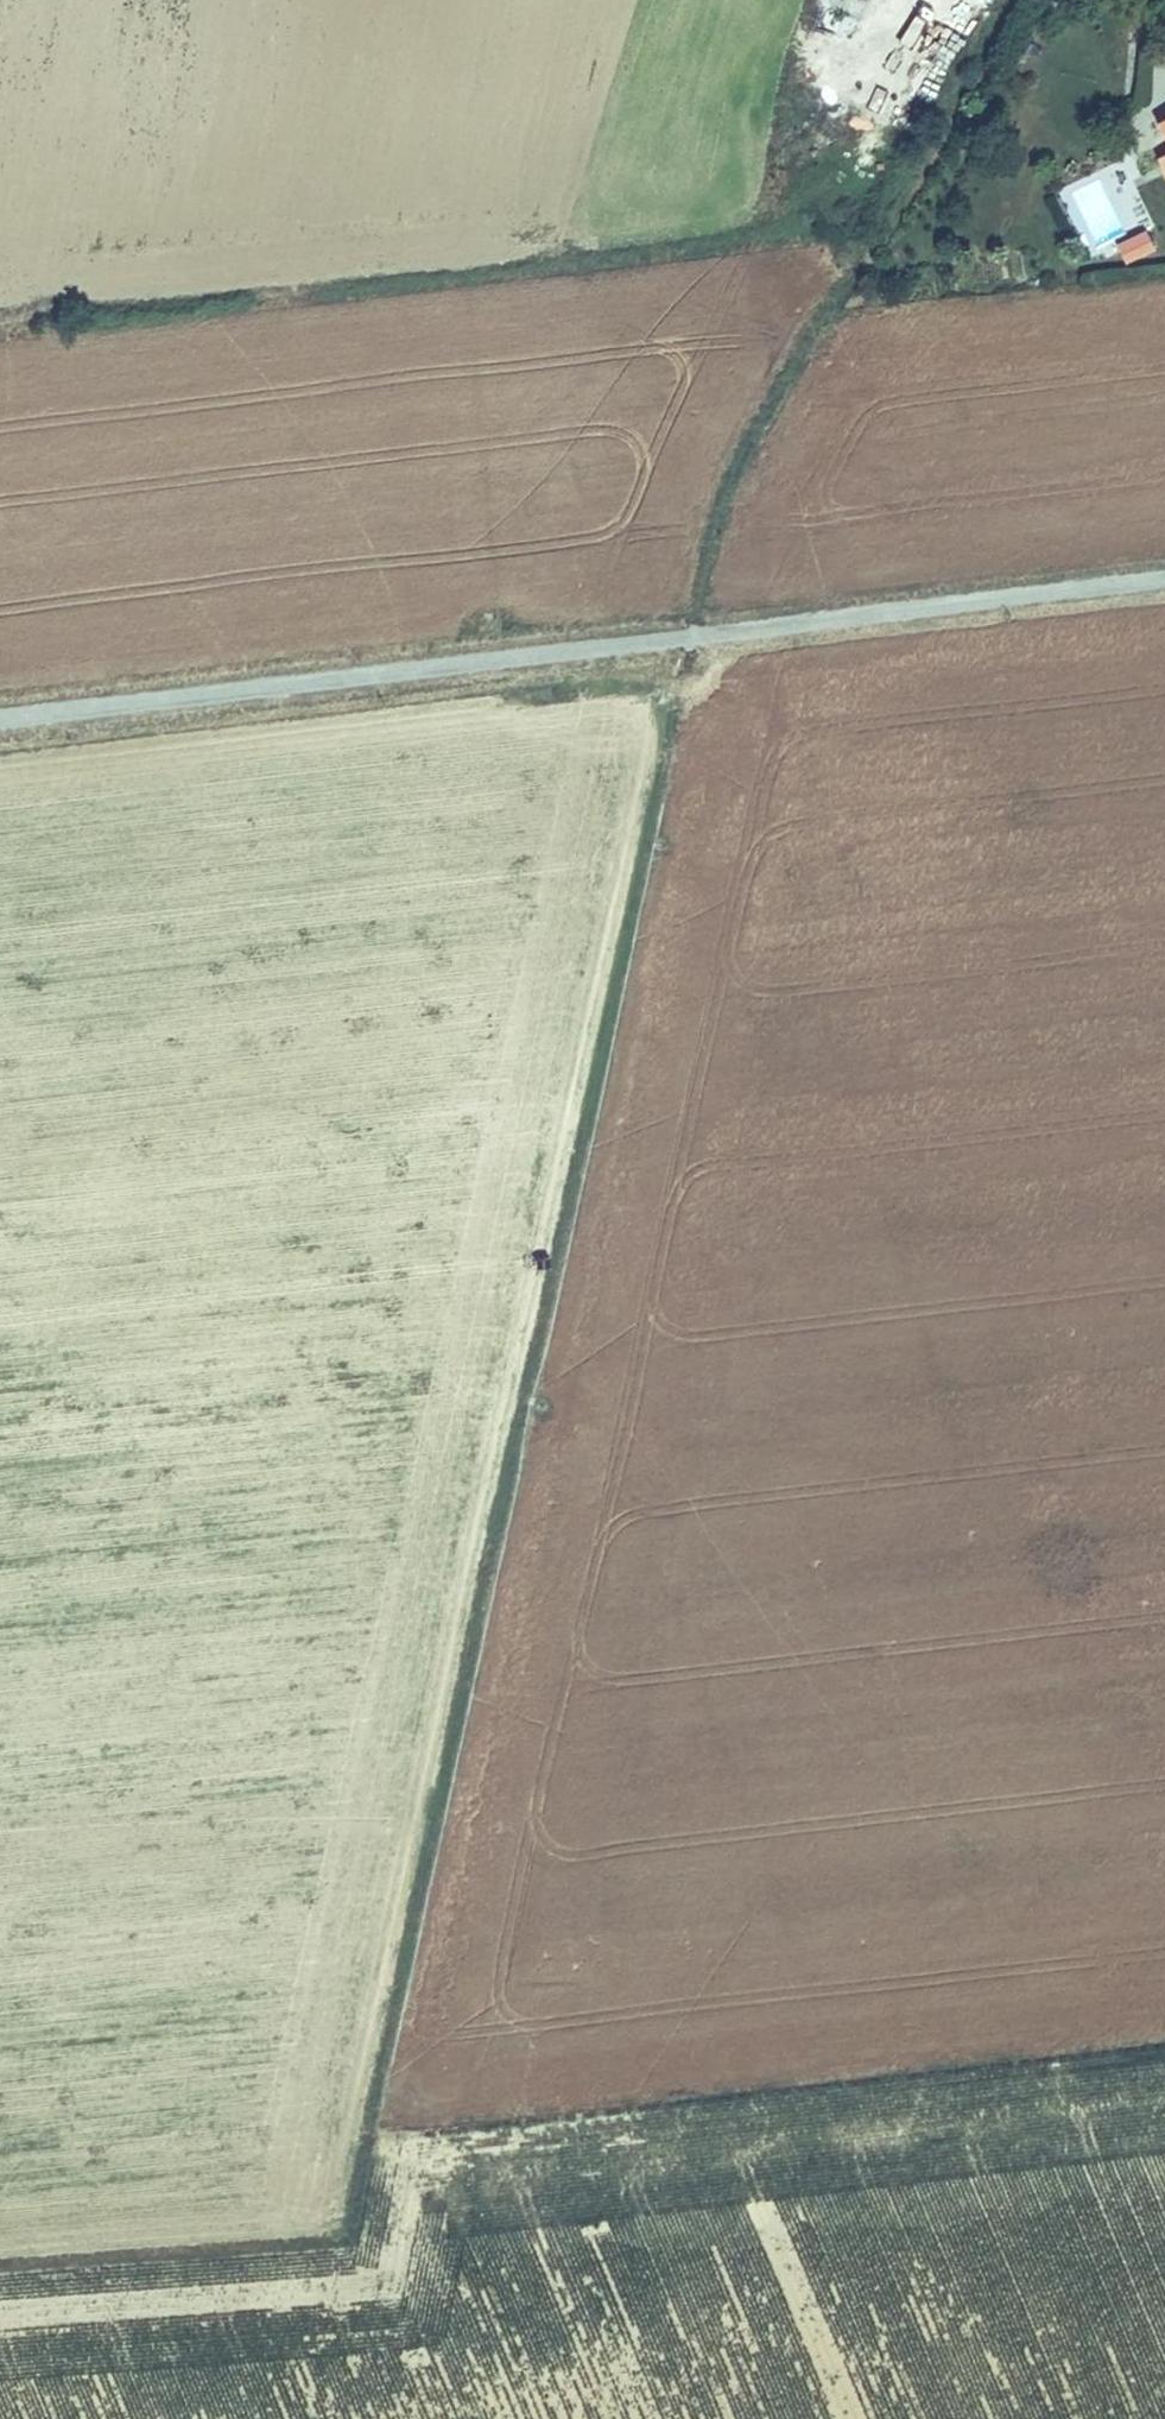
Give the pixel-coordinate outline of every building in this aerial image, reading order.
[(904,0),(884,0),(877,25),(896,30),(904,0)] [(1125,259),(1155,246),(1145,225),(1115,238),(1125,259)]
